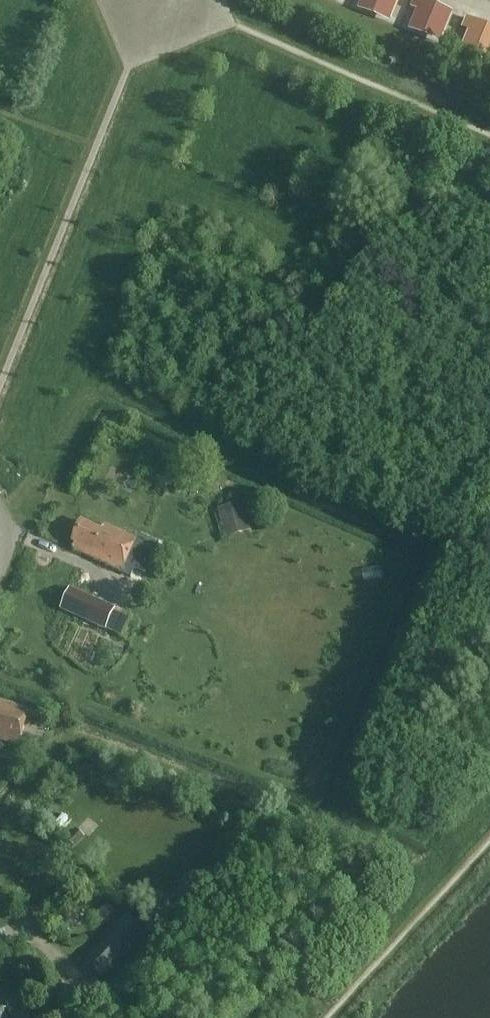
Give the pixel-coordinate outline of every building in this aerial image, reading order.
[(361,3),(393,16),(399,0),(362,0),(361,3)] [(412,24),(444,37),(454,12),(425,0),(415,0),(412,7),(417,10),(412,24)] [(466,18),(463,27),(469,30),(463,45),(489,55),(489,27),(466,18)] [(163,484),(168,486),(176,468),(170,466),(163,484)] [(218,509),(223,526),(248,519),(243,502),(218,509)] [(105,524),(103,530),(83,521),(73,542),(76,543),(74,549),(123,571),(137,539),(136,538),(105,524)] [(123,571),(122,573),(131,577),(134,569),(145,574),(159,542),(138,533),(136,538),(137,539),(123,571)] [(61,610),(106,630),(116,608),(71,588),(61,610)] [(0,701),(0,738),(20,742),(29,709),(0,701)] [(84,836),(77,828),(68,838),(76,845),(84,836)] [(106,904),(101,909),(109,916),(114,911),(106,904)] [(119,922),(78,966),(96,983),(137,939),(119,922)] [(11,1017),(32,1017),(24,989),(5,994),(11,1017)]
